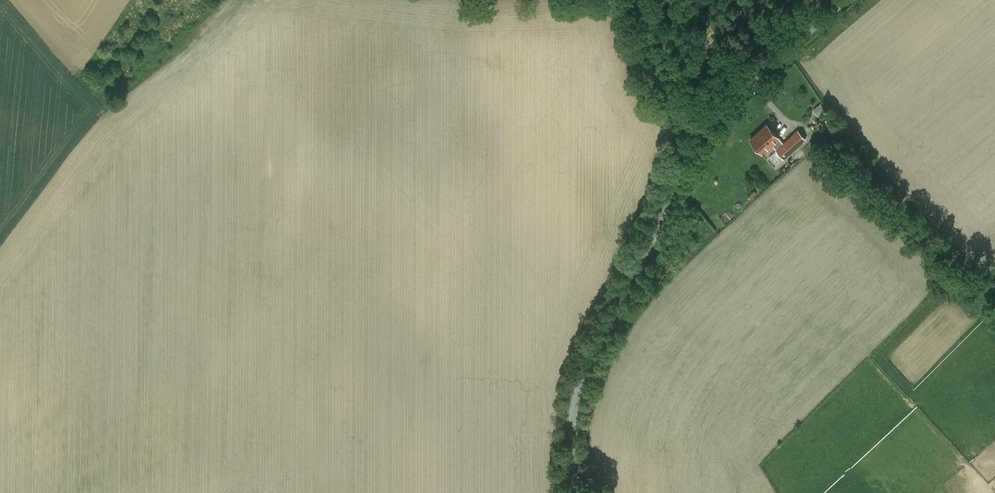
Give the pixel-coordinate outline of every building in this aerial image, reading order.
[(767,125),(752,138),(758,144),(756,146),(762,153),(771,145),(778,138),(767,125)] [(798,131),(784,144),(778,138),(771,145),(784,159),(806,139),(798,131)]
